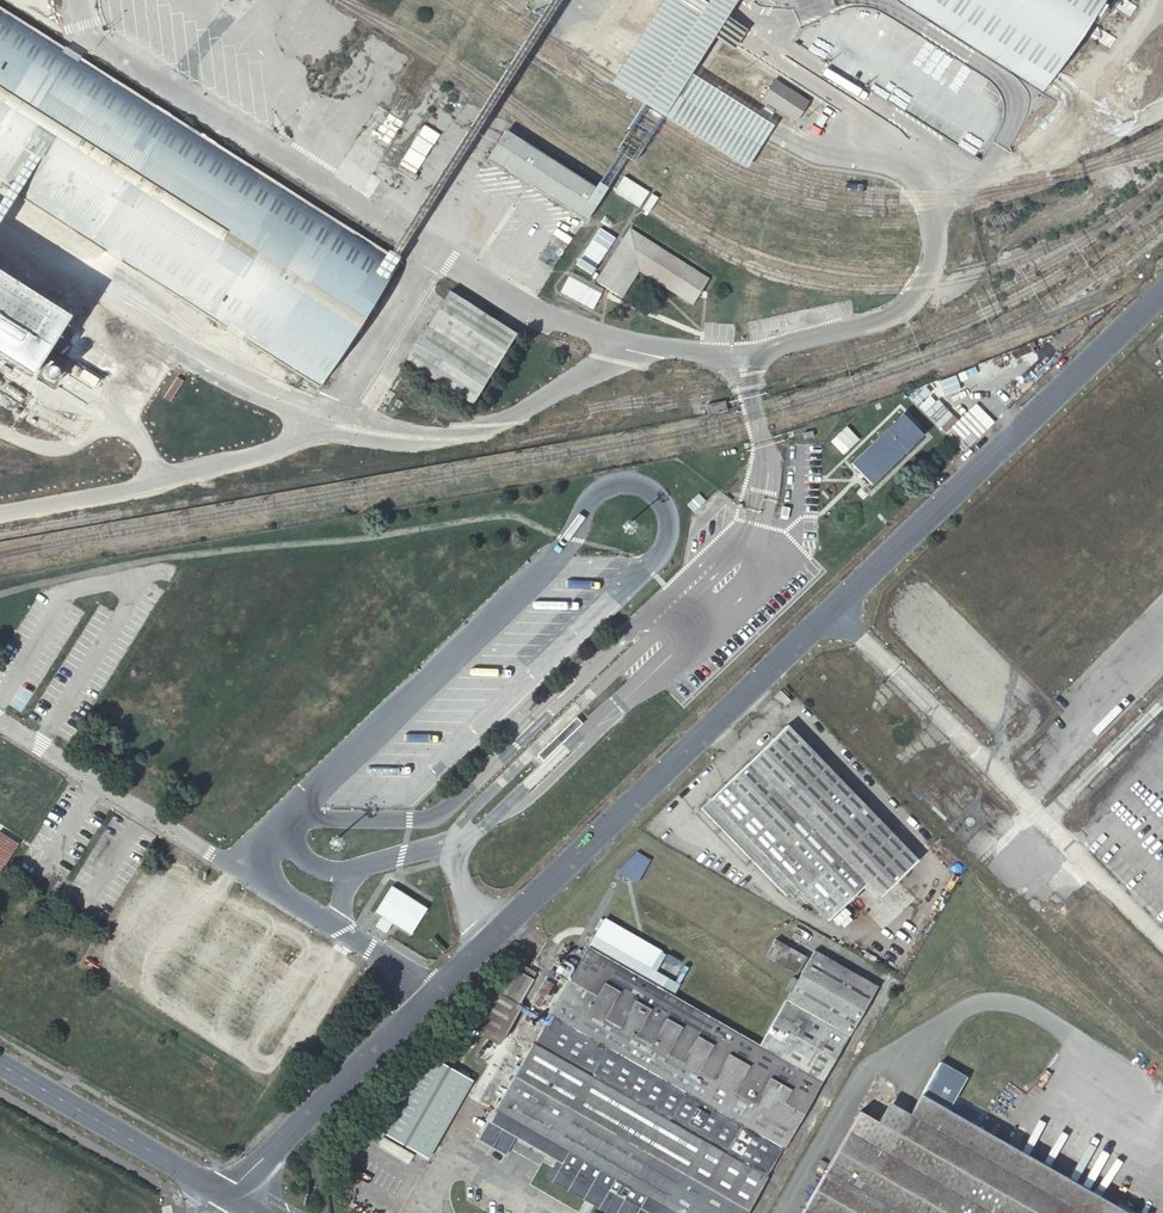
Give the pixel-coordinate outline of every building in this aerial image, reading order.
[(737,0),(711,0),(708,4),(702,14),(697,22),(660,0),(649,0),(608,65),(651,92),(647,99),(640,111),(633,121),(615,151),(634,162),(653,133),(660,123),(661,120),(731,163),(739,150),(753,129),(684,84),(721,25),(727,16),(737,0)] [(755,0),(737,0),(727,16),(747,28),(761,4),(755,0)] [(1045,88),(1100,0),(903,0),(1045,88)] [(320,386),(401,259),(0,7),(0,184),(320,386)] [(813,112),(772,86),(763,100),(805,126),(813,112)] [(400,171),(416,178),(437,134),(421,126),(400,171)] [(496,165),(590,225),(610,195),(515,135),(496,165)] [(568,281),(583,290),(609,244),(594,235),(568,281)] [(650,275),(702,308),(717,285),(641,237),(609,286),(632,300),(650,275)] [(31,376),(68,316),(0,273),(0,358),(31,376)] [(406,361),(473,403),(515,333),(450,291),(406,361)] [(64,366),(50,357),(41,371),(55,380),(64,366)] [(850,463),(871,484),(922,435),(901,413),(850,463)] [(846,428),(830,444),(843,457),(859,441),(846,428)] [(790,700),(780,691),(773,697),(783,707),(790,700)] [(567,725),(546,746),(551,753),(573,732),(567,725)] [(799,890),(826,920),(865,883),(878,896),(915,861),(785,726),(700,807),(786,895),(789,892),(793,896),(799,890)] [(18,843),(0,831),(0,870),(18,843)] [(623,873),(642,884),(653,861),(639,853),(623,873)] [(389,924),(402,937),(416,924),(409,917),(416,911),(396,891),(376,910),(381,915),(373,922),(382,930),(389,924)] [(645,940),(603,917),(593,935),(634,959),(645,940)] [(593,935),(587,945),(644,978),(650,968),(634,959),(593,935)] [(765,955),(797,973),(806,955),(775,938),(765,955)] [(677,1212),(747,1212),(876,986),(813,950),(796,980),(791,977),(785,988),(790,991),(759,1044),(644,978),(587,945),(553,1005),(544,1020),(478,1137),(505,1153),(514,1138),(522,1124),(563,1148),(556,1161),(546,1177),(608,1212),(624,1212),(630,1204),(637,1190),(677,1212)] [(517,962),(512,970),(530,981),(535,972),(517,962)] [(512,970),(499,994),(517,1004),(530,981),(512,970)] [(517,1004),(499,994),(491,990),(469,1028),(499,1045),(521,1007),(517,1004)] [(526,1010),(544,1020),(553,1005),(535,994),(526,1010)] [(380,1132),(427,1159),(471,1081),(425,1055),(380,1132)] [(110,1056),(108,1061),(116,1066),(118,1061),(110,1056)] [(939,1062),(921,1094),(948,1109),(966,1078),(939,1062)] [(113,1095),(124,1101),(131,1089),(120,1083),(113,1095)] [(875,1095),(868,1091),(859,1109),(866,1112),(875,1095)] [(897,1133),(1037,1212),(1137,1212),(1117,1202),(1112,1210),(1088,1196),(1090,1192),(920,1094),(908,1114),(897,1133)] [(887,1101),(876,1121),(897,1133),(908,1114),(887,1101)] [(897,1133),(876,1121),(858,1111),(800,1212),(1037,1212),(897,1133)] [(522,1124),(514,1138),(556,1161),(563,1148),(522,1124)] [(812,1170),(818,1173),(825,1162),(819,1159),(812,1170)] [(637,1190),(630,1204),(646,1212),(677,1212),(637,1190)]
